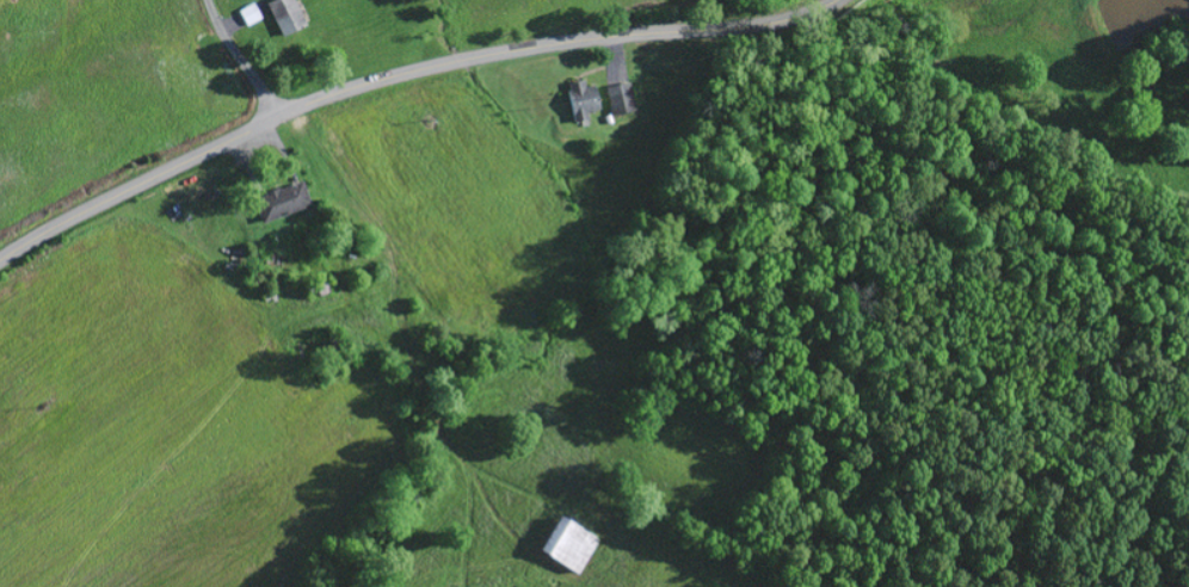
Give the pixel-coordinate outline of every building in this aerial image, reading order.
[(300,24),(289,0),(265,0),(261,2),(276,35),(300,24)] [(257,19),(250,2),(235,9),(243,26),(257,19)] [(597,109),(593,84),(582,86),(581,79),(563,82),(569,121),(585,118),(584,111),(597,109)] [(608,114),(633,109),(627,81),(602,86),(608,114)] [(306,203),(297,179),(248,198),(258,222),(306,203)] [(530,550),(572,574),(592,539),(551,515),(530,550)]
